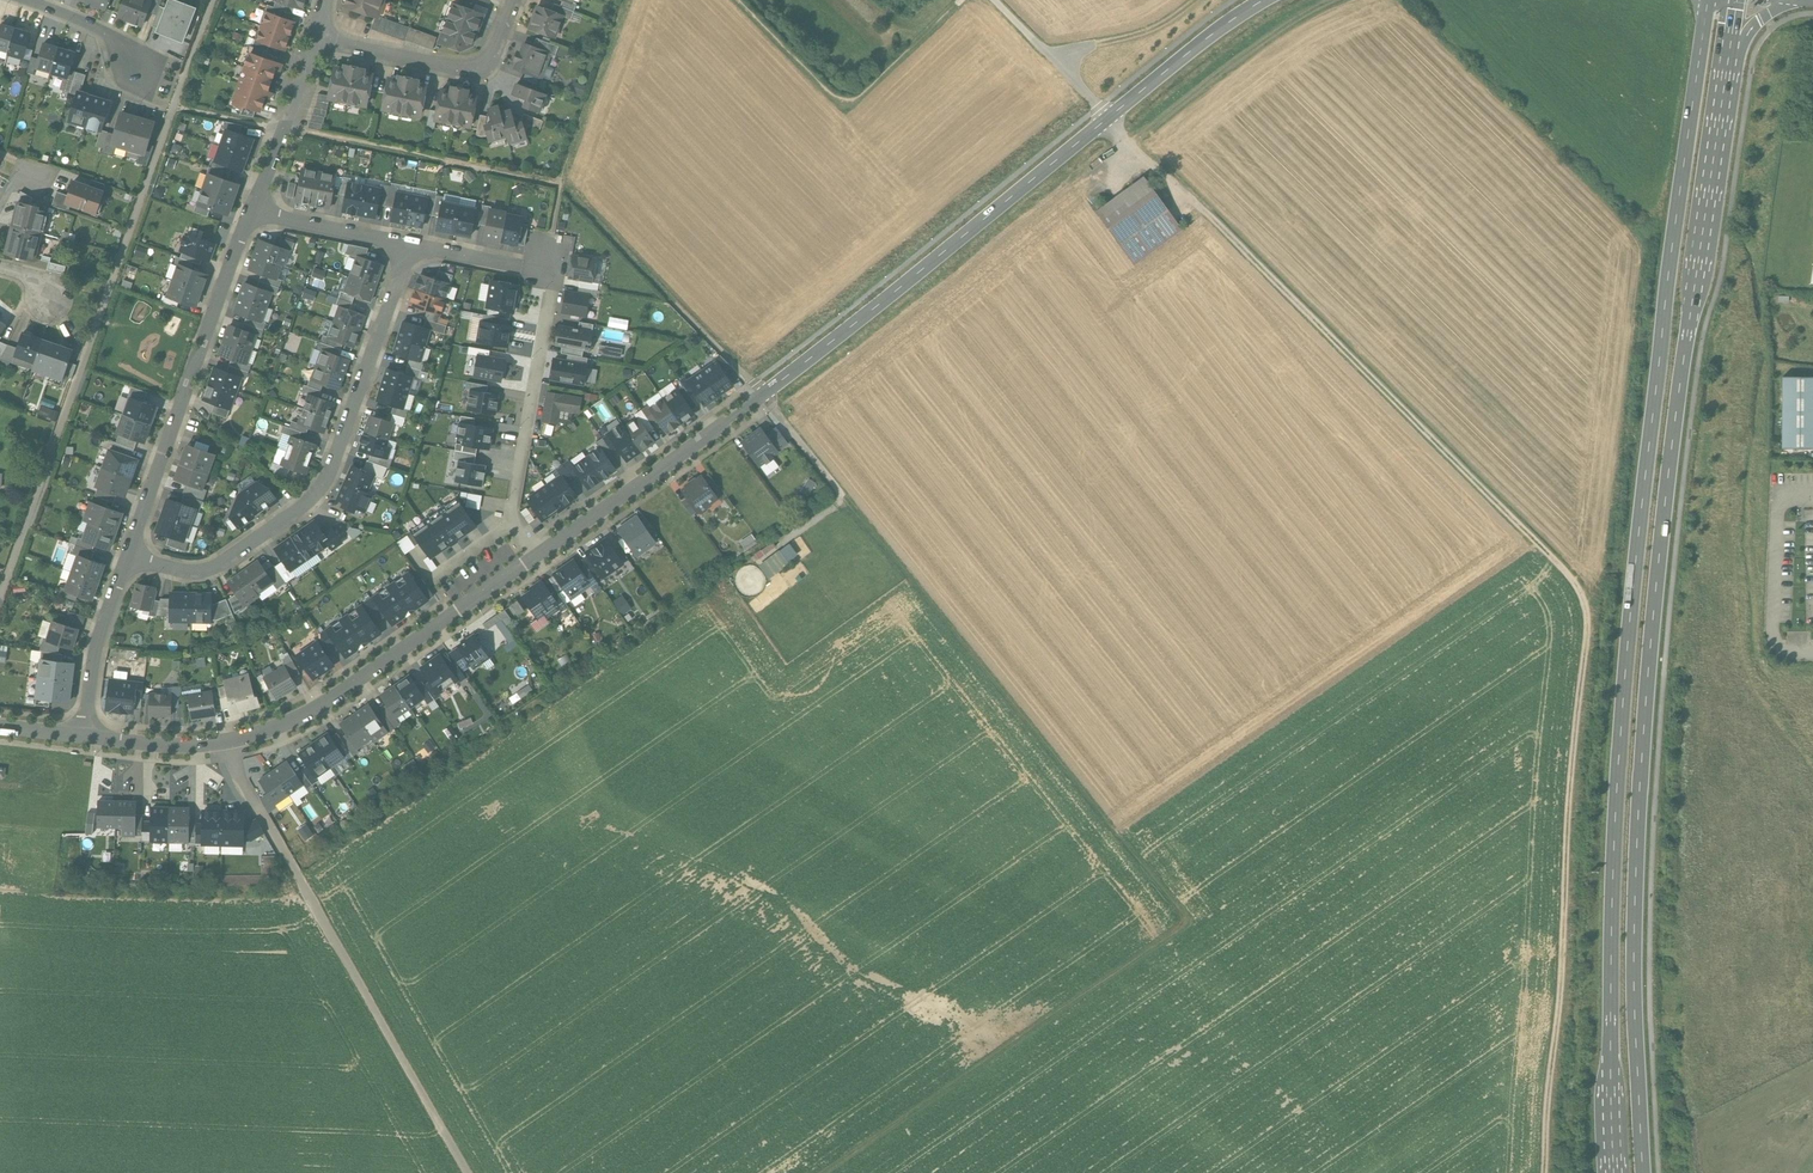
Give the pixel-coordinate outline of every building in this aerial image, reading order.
[(106,9),(110,0),(81,0),(89,3),(88,4),(98,8),(99,6),(106,9)] [(118,17),(142,26),(147,12),(152,0),(151,0),(125,0),(118,17)] [(152,0),(147,12),(156,16),(160,6),(162,0),(151,0),(152,0)] [(170,0),(167,9),(159,29),(158,32),(182,42),(195,9),(170,0)] [(274,0),(276,1),(294,7),(301,10),(303,7),(304,7),(306,0),(274,0)] [(378,17),(383,0),(346,0),(344,5),(376,16),(378,17)] [(574,12),(577,4),(572,2),(572,3),(563,0),(561,7),(574,12)] [(294,7),(276,1),(274,8),(282,11),(291,14),(294,7)] [(554,4),(551,12),(563,16),(562,17),(571,20),(574,12),(561,7),(554,4)] [(282,11),(274,8),(267,5),(265,13),(267,14),(267,13),(280,17),(282,11)] [(473,12),(453,5),(439,43),(453,48),(454,46),(464,49),(472,46),(486,17),(473,12)] [(473,12),(486,17),(489,10),(475,5),(473,12)] [(167,9),(160,6),(156,16),(152,27),(159,29),(167,9)] [(530,29),(555,38),(562,17),(563,16),(551,12),(538,7),(530,29)] [(262,27),(289,37),(294,23),(280,17),(267,13),(267,14),(266,14),(264,15),(262,21),(263,23),(262,27)] [(405,41),(410,28),(378,17),(376,16),(371,29),(405,41)] [(15,29),(1,25),(0,28),(0,50),(8,52),(15,29)] [(289,37),(262,27),(261,31),(258,32),(256,37),(257,39),(257,40),(257,41),(270,46),(284,51),(289,37)] [(410,28),(405,41),(432,50),(437,37),(410,28)] [(31,34),(15,29),(8,52),(8,54),(23,59),(31,34)] [(267,52),(270,46),(257,41),(257,40),(255,39),(252,47),(265,51),(267,52)] [(529,42),(528,46),(551,54),(550,55),(556,57),(559,47),(537,39),(535,44),(529,42)] [(59,49),(43,44),(39,59),(36,68),(52,73),(59,49)] [(528,46),(524,44),(520,54),(518,53),(515,62),(517,62),(515,69),(542,79),(550,55),(551,54),(528,46)] [(262,58),(265,51),(252,47),(249,46),(246,53),(250,55),(250,54),(262,58)] [(75,54),(59,49),(52,73),(51,74),(64,77),(67,78),(69,70),(75,54)] [(250,55),(245,68),(272,78),(275,70),(279,72),(282,65),(262,58),(250,54),(250,55)] [(39,59),(31,57),(26,73),(34,76),(36,68),(39,59)] [(344,69),(336,68),(334,78),(331,80),(329,88),(331,91),(330,97),(330,99),(365,106),(366,98),(369,97),(371,88),(369,85),(371,75),(363,73),(364,70),(344,66),(344,69)] [(267,91),(272,78),(245,68),(232,105),(242,109),(243,109),(244,106),(256,110),(260,111),(265,97),(270,99),(272,93),(267,91)] [(69,70),(67,78),(64,77),(60,90),(70,93),(76,73),(69,70)] [(86,76),(76,73),(70,93),(77,96),(78,92),(81,93),(86,76)] [(398,80),(390,79),(388,89),(385,91),(383,100),(385,102),(384,110),(419,117),(421,109),(423,108),(425,99),(423,96),(425,86),(417,84),(418,81),(399,77),(398,80)] [(521,79),(519,86),(536,92),(539,85),(521,79)] [(586,86),(574,82),(570,96),(582,100),(586,86)] [(526,107),(540,112),(546,95),(536,92),(519,86),(516,85),(513,94),(521,97),(526,107)] [(451,92),(441,90),(437,112),(435,121),(436,121),(471,127),(477,97),(467,95),(468,91),(452,87),(451,92)] [(81,93),(78,92),(77,96),(69,124),(77,127),(78,124),(85,126),(94,98),(86,95),(86,94),(81,93)] [(330,97),(319,94),(316,109),(314,108),(313,115),(312,115),(311,122),(309,122),(308,129),(321,132),(322,125),(323,125),(325,117),(326,118),(330,99),(330,97)] [(109,102),(94,98),(85,126),(101,130),(109,102)] [(253,118),(256,110),(244,106),(243,109),(242,109),(240,115),(253,118)] [(490,141),(506,137),(507,137),(500,114),(501,113),(499,106),(489,109),(490,116),(487,117),(485,126),(488,136),(490,141)] [(435,121),(437,112),(430,110),(427,127),(435,129),(436,121),(435,121)] [(510,111),(501,113),(500,114),(507,137),(506,137),(508,144),(526,139),(524,129),(522,125),(520,123),(513,119),(510,111)] [(115,135),(112,145),(116,146),(127,150),(137,118),(122,113),(115,135)] [(523,114),(520,123),(522,125),(524,129),(532,127),(540,130),(543,121),(523,114)] [(485,126),(487,117),(480,116),(476,136),(483,138),(488,136),(485,126)] [(137,118),(127,150),(140,153),(144,155),(147,144),(154,123),(137,118)] [(226,130),(240,135),(243,126),(225,122),(222,130),(226,131),(226,130)] [(108,133),(101,130),(96,146),(103,149),(108,133)] [(226,131),(220,146),(249,156),(255,140),(240,135),(226,130),(226,131)] [(115,135),(108,133),(103,149),(101,153),(113,157),(116,146),(112,145),(115,135)] [(140,153),(137,164),(147,167),(154,146),(147,144),(144,155),(140,153)] [(243,172),(249,156),(220,146),(215,161),(215,162),(232,168),(243,172)] [(337,149),(334,156),(342,159),(345,152),(337,149)] [(397,160),(399,169),(407,167),(405,159),(397,160)] [(230,174),(232,168),(215,162),(215,161),(212,160),(209,167),(230,174)] [(227,181),(230,174),(209,167),(207,174),(208,175),(227,181)] [(296,202),(313,206),(319,173),(303,170),(296,202)] [(465,177),(470,184),(476,179),(470,172),(466,171),(465,177)] [(336,176),(319,173),(313,206),(329,209),(336,176)] [(208,175),(203,190),(233,201),(239,185),(227,181),(208,175)] [(339,195),(347,196),(349,184),(350,184),(351,179),(343,177),(339,195)] [(1144,177),(1095,212),(1134,265),(1182,230),(1144,177)] [(91,180),(89,187),(103,192),(106,185),(91,180)] [(89,187),(74,182),(69,196),(66,203),(68,204),(96,214),(103,192),(89,187)] [(289,183),(286,197),(293,199),(296,184),(289,183)] [(343,212),(360,215),(365,187),(350,184),(349,184),(347,196),(343,212)] [(386,207),(390,187),(381,185),(380,190),(381,190),(378,205),(386,207)] [(521,185),(512,189),(517,198),(525,193),(521,185)] [(380,190),(365,187),(360,215),(375,218),(378,205),(381,190),(380,190)] [(386,207),(394,208),(397,193),(398,193),(399,189),(390,187),(386,207)] [(228,216),(233,201),(203,190),(198,205),(210,210),(228,216)] [(21,192),(18,202),(31,206),(33,198),(21,192)] [(69,196),(57,192),(52,206),(66,211),(68,204),(66,203),(69,196)] [(391,221),(407,224),(412,196),(398,193),(397,193),(394,208),(391,221)] [(433,216),(437,196),(428,194),(427,199),(428,199),(424,215),(433,216)] [(427,199),(412,196),(407,224),(422,228),(424,215),(428,199),(427,199)] [(440,218),(443,202),(444,198),(437,196),(433,216),(440,218)] [(18,202),(12,226),(26,230),(42,234),(47,213),(36,210),(37,207),(31,206),(18,202)] [(437,230),(454,234),(459,206),(443,202),(440,218),(437,230)] [(480,226),(483,206),(476,204),(475,209),(476,209),(472,225),(479,227),(480,226)] [(207,217),(210,210),(198,205),(196,205),(194,212),(207,217)] [(475,209),(459,206),(454,234),(470,237),(472,225),(476,209),(475,209)] [(480,226),(487,227),(490,210),(491,210),(491,207),(483,206),(480,226)] [(491,210),(490,210),(487,227),(484,240),(500,243),(501,242),(506,215),(506,213),(491,210)] [(523,218),(506,215),(501,242),(509,243),(510,245),(515,246),(517,245),(521,224),(523,218)] [(559,222),(557,230),(564,232),(566,224),(559,222)] [(521,224),(517,245),(524,246),(529,226),(521,224)] [(20,255),(26,230),(12,226),(6,252),(20,255)] [(35,259),(42,234),(26,230),(20,255),(35,259)] [(215,245),(186,235),(186,237),(185,237),(183,244),(185,245),(183,252),(203,259),(210,261),(215,245)] [(276,237),(273,246),(289,252),(291,253),(295,243),(276,237)] [(266,241),(260,239),(254,256),(281,265),(284,266),(289,252),(273,246),(265,243),(266,241)] [(357,257),(364,259),(368,249),(349,245),(346,254),(357,258),(357,257)] [(203,259),(183,252),(180,258),(193,263),(200,265),(203,259)] [(281,265),(254,256),(249,270),(262,275),(276,280),(276,279),(281,265)] [(596,260),(572,256),(568,278),(592,282),(596,260)] [(191,270),(193,263),(180,258),(177,257),(175,264),(178,265),(191,270)] [(350,277),(376,286),(383,266),(364,259),(357,257),(357,258),(350,277)] [(49,263),(48,270),(64,274),(65,267),(49,263)] [(178,265),(173,281),(201,291),(207,276),(191,270),(178,265)] [(436,280),(449,284),(449,285),(450,286),(453,276),(439,271),(436,280)] [(262,275),(259,281),(279,288),(282,281),(276,279),(276,280),(262,275)] [(436,280),(420,276),(415,290),(444,299),(449,285),(449,284),(436,280)] [(355,297),(370,302),(376,286),(350,277),(344,293),(355,297)] [(196,307),(201,291),(173,281),(167,297),(179,301),(196,307)] [(259,281),(257,288),(272,293),(271,294),(276,296),(279,288),(259,281)] [(491,281),(487,308),(489,308),(511,312),(514,312),(518,286),(491,281)] [(580,281),(579,288),(598,291),(599,284),(580,281)] [(245,284),(239,298),(266,308),(271,294),(272,293),(257,288),(245,284)] [(578,295),(589,297),(599,298),(600,291),(598,291),(579,288),(578,295)] [(444,299),(415,290),(411,305),(427,311),(440,314),(444,299)] [(352,304),(355,297),(344,293),(341,292),(339,299),(352,304)] [(578,295),(566,293),(562,312),(586,316),(589,297),(578,295)] [(177,308),(179,301),(167,297),(163,296),(161,302),(177,308)] [(262,321),(266,308),(239,298),(234,313),(247,317),(261,322),(262,321)] [(350,310),(352,304),(339,299),(336,306),(340,307),(350,310)] [(334,322),(360,331),(365,316),(350,310),(340,307),(334,322)] [(489,308),(488,316),(506,319),(509,320),(511,312),(489,308)] [(440,314),(427,311),(424,320),(426,320),(438,324),(441,314),(440,314)] [(485,315),(484,319),(484,323),(505,327),(506,319),(488,316),(485,315)] [(244,324),(263,330),(266,323),(262,321),(261,322),(247,317),(244,324)] [(467,340),(478,342),(481,323),(484,323),(484,319),(471,317),(467,340)] [(426,320),(424,328),(430,330),(444,335),(447,326),(438,324),(426,320)] [(360,331),(334,322),(329,337),(328,338),(343,343),(354,347),(360,331)] [(403,322),(399,338),(425,346),(430,330),(424,328),(403,322)] [(579,322),(578,329),(592,332),(594,325),(579,322)] [(484,323),(481,323),(478,342),(507,347),(511,328),(505,327),(484,323)] [(244,324),(242,330),(256,336),(261,338),(263,330),(244,324)] [(229,326),(224,340),(251,350),(256,336),(242,330),(229,326)] [(578,329),(560,326),(556,345),(562,347),(584,350),(589,351),(592,332),(578,329)] [(16,356),(35,362),(43,340),(23,333),(18,349),(16,356)] [(341,350),(343,343),(328,338),(329,337),(323,336),(321,343),(341,350)] [(399,338),(394,354),(410,359),(420,362),(425,346),(399,338)] [(34,366),(64,377),(69,363),(73,351),(43,340),(35,362),(34,366)] [(247,364),(251,350),(224,340),(219,355),(232,359),(246,364),(247,364)] [(338,357),(341,350),(321,343),(318,350),(322,352),(322,351),(338,357)] [(18,349),(8,345),(1,358),(14,363),(16,356),(18,349)] [(623,350),(600,346),(598,354),(621,358),(623,350)] [(568,355),(582,357),(584,350),(562,347),(561,354),(568,355)] [(478,356),(489,358),(490,351),(469,348),(467,355),(478,357),(478,356)] [(322,352),(317,366),(344,375),(349,361),(338,357),(322,351),(322,352)] [(567,362),(587,366),(588,358),(582,357),(568,355),(567,362)] [(478,357),(474,377),(501,381),(505,361),(489,358),(478,356),(478,357)] [(716,363),(723,372),(731,367),(721,356),(714,361),(716,363)] [(229,366),(248,373),(251,365),(247,364),(246,364),(232,359),(229,366)] [(420,362),(410,359),(408,367),(421,371),(424,363),(420,362)] [(567,362),(554,360),(551,379),(583,385),(587,366),(567,362)] [(69,363),(64,377),(72,380),(76,365),(69,363)] [(702,372),(719,396),(732,386),(723,372),(716,363),(702,372)] [(229,366),(227,373),(242,378),(241,379),(246,380),(248,373),(229,366)] [(339,390),(344,375),(317,366),(312,381),(323,385),(339,390)] [(421,371),(408,367),(405,375),(413,377),(419,379),(421,371)] [(214,368),(209,383),(236,392),(241,379),(242,378),(227,373),(214,368)] [(405,375),(387,369),(382,385),(408,393),(413,377),(405,375)] [(631,369),(622,370),(623,378),(632,378),(631,369)] [(695,392),(705,405),(719,396),(702,372),(689,381),(688,382),(695,392)] [(689,395),(695,392),(688,382),(689,381),(686,377),(680,382),(689,395)] [(1784,377),(1783,448),(1812,449),(1812,377),(1784,377)] [(321,391),(323,385),(312,381),(310,380),(308,387),(321,391)] [(230,409),(236,392),(209,383),(203,400),(215,404),(230,409)] [(319,398),(321,391),(308,387),(304,385),(302,392),(309,395),(319,398)] [(382,385),(377,401),(396,407),(403,409),(408,393),(382,385)] [(505,392),(470,386),(466,412),(501,418),(505,392)] [(130,398),(144,403),(147,393),(132,387),(128,398),(130,398)] [(663,400),(681,424),(693,416),(676,391),(663,400)] [(548,393),(543,421),(557,423),(559,410),(578,413),(581,399),(548,393)] [(309,395),(304,409),(329,418),(334,404),(319,398),(309,395)] [(130,398),(124,415),(150,424),(157,407),(144,403),(130,398)] [(650,409),(658,421),(667,434),(681,424),(663,400),(650,409)] [(227,419),(230,409),(215,404),(211,413),(227,419)] [(60,412),(43,406),(39,418),(56,424),(60,412)] [(648,406),(641,411),(652,425),(658,421),(650,409),(648,406)] [(403,409),(396,407),(394,415),(406,419),(408,410),(403,409)] [(324,433),(329,418),(304,409),(299,424),(309,428),(324,433)] [(638,418),(648,433),(654,429),(652,425),(641,411),(635,415),(637,419),(638,418)] [(150,424),(124,415),(118,433),(119,434),(137,440),(144,442),(150,424)] [(388,440),(393,423),(370,416),(365,433),(388,440)] [(461,417),(460,424),(474,426),(475,419),(461,417)] [(624,428),(641,452),(654,442),(648,433),(638,418),(637,419),(624,428)] [(307,434),(309,428),(299,424),(292,422),(290,428),(301,433),(307,434)] [(474,426),(460,424),(456,444),(477,448),(489,450),(493,430),(474,426)] [(292,437),(299,439),(301,433),(290,428),(283,426),(281,433),(291,437),(292,437)] [(628,461),(641,452),(624,428),(611,437),(628,461)] [(760,429),(742,442),(759,466),(765,461),(767,463),(773,459),(772,457),(777,452),(777,451),(766,437),(760,429)] [(776,429),(766,437),(777,451),(787,444),(776,429)] [(388,440),(365,433),(360,451),(371,454),(387,459),(387,458),(390,448),(386,447),(388,440)] [(134,449),(137,440),(119,434),(116,443),(134,449)] [(618,448),(609,434),(603,438),(612,452),(618,448)] [(291,437),(286,451),(311,460),(316,445),(299,439),(292,437),(291,437)] [(600,449),(606,456),(612,452),(603,438),(595,443),(599,449),(600,449)] [(131,458),(134,449),(116,443),(114,442),(111,451),(131,458)] [(455,451),(476,455),(477,448),(456,444),(455,451)] [(187,446),(180,465),(207,474),(214,455),(187,446)] [(599,449),(587,458),(602,480),(615,470),(606,456),(600,449),(599,449)] [(109,450),(103,469),(130,478),(136,460),(131,458),(111,451),(109,450)] [(306,475),(311,460),(286,451),(281,466),(290,469),(306,475)] [(453,461),(458,461),(474,464),(476,455),(455,451),(453,461)] [(371,454),(369,461),(388,468),(389,468),(392,460),(387,458),(387,459),(371,454)] [(588,489),(602,480),(587,458),(573,468),(579,475),(588,489)] [(367,461),(363,471),(374,476),(382,480),(388,468),(369,461),(367,461)] [(474,464),(458,461),(454,482),(483,487),(486,466),(474,464)] [(573,468),(570,462),(564,466),(573,480),(579,475),(573,468)] [(287,478),(290,469),(281,466),(272,463),(270,469),(274,471),(274,473),(287,478)] [(202,489),(207,474),(180,465),(175,479),(186,483),(202,489)] [(353,466),(345,483),(366,493),(374,476),(363,471),(353,466)] [(564,466),(557,470),(561,476),(570,487),(575,483),(564,466)] [(123,496),(130,478),(103,469),(96,487),(98,488),(117,494),(123,496)] [(709,475),(703,479),(711,490),(717,486),(709,475)] [(561,476),(548,485),(563,507),(577,497),(561,476)] [(702,477),(682,491),(688,498),(696,510),(698,513),(699,512),(702,513),(706,510),(707,506),(717,499),(711,490),(703,479),(702,477)] [(184,495),(203,501),(207,491),(202,489),(186,483),(183,494),(184,495)] [(257,483),(243,493),(258,515),(277,502),(269,490),(257,483)] [(372,495),(366,493),(345,483),(338,500),(343,503),(342,505),(343,508),(352,512),(355,511),(356,508),(364,512),(372,495)] [(542,521),(563,507),(548,485),(529,498),(529,502),(542,521)] [(98,488),(94,497),(108,501),(114,503),(117,494),(98,488)] [(238,529),(258,515),(243,493),(239,495),(230,517),(238,529)] [(468,494),(466,506),(481,508),(482,495),(468,494)] [(181,505),(195,510),(199,511),(203,501),(184,495),(181,505)] [(94,497),(92,503),(106,508),(108,501),(94,497)] [(696,510),(688,498),(682,502),(690,514),(696,510)] [(411,531),(430,558),(476,527),(457,499),(411,531)] [(168,500),(162,516),(189,525),(195,510),(181,505),(168,500)] [(90,522),(116,532),(122,514),(106,508),(92,503),(90,510),(88,510),(84,521),(90,522)] [(184,541),(189,525),(162,516),(157,531),(170,536),(184,541)] [(640,522),(637,518),(619,530),(637,555),(655,543),(651,538),(640,522)] [(646,518),(640,522),(651,538),(657,534),(646,518)] [(291,538),(307,560),(327,545),(331,551),(343,543),(330,526),(322,532),(315,521),(291,538)] [(116,532),(90,522),(83,540),(83,541),(95,545),(110,550),(116,532)] [(398,541),(405,553),(416,546),(408,535),(398,541)] [(188,543),(184,541),(170,536),(166,546),(185,552),(188,543)] [(78,538),(76,545),(93,551),(95,545),(83,541),(83,540),(78,538)] [(291,570),(307,560),(291,538),(276,549),(284,561),(291,571),(291,570)] [(622,564),(606,540),(586,553),(589,556),(601,574),(603,578),(622,564)] [(78,556),(92,561),(95,552),(93,551),(76,545),(73,555),(78,557),(78,556)] [(792,566),(780,550),(759,567),(771,582),(792,566)] [(72,572),(98,582),(104,565),(92,561),(78,556),(78,557),(72,572)] [(586,565),(595,578),(601,574),(589,556),(582,561),(586,565)] [(275,567),(286,583),(295,576),(291,570),(291,571),(284,561),(275,567)] [(258,562),(242,573),(257,594),(272,584),(273,583),(265,571),(258,562)] [(555,575),(571,599),(581,593),(578,589),(588,583),(589,582),(580,569),(576,563),(566,570),(565,568),(555,575)] [(274,565),(265,571),(273,583),(272,584),(276,589),(286,583),(275,567),(274,565)] [(586,565),(580,569),(589,582),(588,583),(590,587),(597,582),(595,578),(586,565)] [(754,566),(749,566),(743,567),(738,571),(735,575),(733,583),(734,588),(739,594),(744,597),(748,598),(754,597),(760,594),(763,590),(765,584),(765,578),(763,573),(759,569),(754,566)] [(98,582),(72,572),(66,589),(66,590),(78,595),(92,600),(98,582)] [(259,596),(257,594),(242,573),(228,582),(237,594),(245,606),(246,605),(259,596)] [(409,573),(391,585),(410,613),(428,601),(428,600),(416,583),(409,573)] [(422,579),(416,583),(428,600),(434,596),(422,579)] [(523,597),(538,619),(545,614),(548,618),(554,613),(551,610),(557,605),(558,605),(550,593),(543,583),(523,597)] [(132,606),(150,611),(152,600),(155,588),(137,584),(132,606)] [(392,625),(410,613),(391,585),(373,598),(386,616),(392,625)] [(76,601),(78,595),(66,590),(66,589),(61,588),(59,595),(76,601)] [(555,589),(550,593),(558,605),(557,605),(562,611),(568,607),(555,589)] [(170,622),(190,623),(191,594),(171,593),(171,599),(171,616),(170,622)] [(210,594),(191,594),(190,623),(210,623),(210,621),(210,606),(210,594)] [(245,606),(237,594),(229,599),(235,614),(239,610),(241,613),(247,608),(246,605),(245,606)] [(633,607),(627,597),(618,603),(624,613),(633,607)] [(386,616),(373,598),(367,602),(380,620),(386,616)] [(161,599),(160,602),(157,616),(171,616),(171,599),(161,599)] [(152,600),(150,611),(148,616),(156,618),(157,616),(160,602),(152,600)] [(210,606),(210,621),(217,621),(233,615),(226,600),(213,605),(210,606)] [(367,602),(362,606),(374,624),(380,620),(367,602)] [(362,606),(344,618),(363,646),(381,634),(374,624),(362,606)] [(507,627),(513,623),(504,611),(498,615),(507,627)] [(69,613),(65,626),(81,631),(85,618),(69,613)] [(487,631),(501,620),(498,615),(483,626),(487,631)] [(346,658),(363,646),(344,618),(327,630),(339,649),(346,658)] [(515,640),(501,620),(496,625),(510,644),(515,640)] [(61,645),(72,648),(78,630),(53,622),(47,640),(61,645)] [(339,649),(327,630),(321,635),(331,650),(333,653),(339,649)] [(315,639),(317,643),(318,642),(325,654),(331,650),(321,635),(315,639)] [(489,657),(474,636),(459,647),(471,665),(474,668),(489,657)] [(40,651),(42,651),(58,654),(61,645),(47,640),(43,640),(40,651)] [(298,656),(314,679),(333,666),(325,654),(318,642),(317,643),(298,656)] [(456,663),(462,672),(471,665),(459,647),(450,654),(456,663)] [(63,655),(58,654),(42,651),(41,660),(62,663),(63,655)] [(281,660),(285,667),(291,677),(299,673),(289,655),(281,660)] [(431,682),(439,694),(458,681),(449,668),(440,655),(421,668),(431,682)] [(41,660),(39,679),(72,683),(74,664),(62,663),(41,660)] [(449,668),(458,681),(459,682),(466,678),(462,672),(456,663),(449,668)] [(291,677),(285,667),(277,672),(277,673),(265,680),(270,688),(276,699),(297,687),(291,677)] [(231,714),(259,706),(256,696),(254,697),(248,676),(225,682),(226,688),(231,703),(228,704),(229,706),(231,714)] [(395,686),(410,708),(424,698),(416,686),(409,676),(395,686)] [(39,679),(36,698),(50,699),(69,702),(72,683),(39,679)] [(526,679),(508,691),(515,703),(534,690),(526,679)] [(136,683),(111,680),(107,710),(133,713),(134,698),(136,683)] [(270,688),(265,680),(260,683),(263,692),(270,688)] [(416,686),(424,698),(428,704),(434,700),(425,686),(422,682),(416,686)] [(425,686),(434,700),(440,695),(439,694),(431,682),(425,686)] [(144,684),(136,683),(134,698),(142,699),(144,684)] [(395,718),(410,708),(395,686),(380,697),(387,706),(395,718)] [(231,703),(226,688),(219,690),(222,708),(229,706),(228,704),(231,703)] [(189,697),(192,719),(215,715),(212,692),(203,694),(203,695),(189,697)] [(172,695),(150,694),(149,715),(171,716),(172,695)] [(50,699),(36,698),(35,705),(50,707),(50,699)] [(354,715),(371,739),(373,742),(388,732),(377,717),(369,705),(354,715)] [(383,713),(393,728),(399,724),(395,718),(387,706),(381,710),(383,713)] [(377,717),(388,732),(393,728),(383,713),(377,717)] [(371,739),(354,715),(339,725),(346,735),(357,749),(371,739)] [(472,717),(458,722),(461,730),(475,725),(472,717)] [(449,738),(457,735),(453,725),(445,729),(449,738)] [(328,734),(314,744),(330,767),(344,758),(328,734)] [(357,749),(346,735),(341,739),(353,756),(359,752),(357,749)] [(429,740),(422,746),(432,759),(440,753),(429,740)] [(299,754),(308,766),(316,777),(330,767),(314,744),(299,754)] [(406,772),(418,768),(415,760),(403,764),(406,772)] [(287,762),(273,771),(289,795),(303,785),(297,775),(287,762)] [(319,780),(316,777),(308,766),(302,770),(303,771),(312,785),(319,780)] [(289,795),(273,771),(259,781),(269,795),(275,805),(289,795)] [(297,775),(303,785),(306,789),(312,785),(303,771),(297,775)] [(275,805),(269,795),(261,800),(268,813),(277,807),(275,805)] [(98,802),(97,827),(115,827),(116,802),(98,802)] [(135,803),(116,802),(115,827),(122,828),(124,829),(123,835),(135,836),(135,815),(135,803)] [(152,822),(152,841),(168,842),(169,808),(152,808),(152,822)] [(189,809),(169,808),(168,842),(188,842),(188,821),(189,809)] [(203,845),(222,845),(223,812),(203,811),(203,824),(203,845)] [(85,834),(93,835),(95,813),(88,812),(85,834)] [(222,845),(243,845),(244,812),(223,812),(222,845)] [(264,833),(256,820),(249,824),(252,828),(246,832),(251,841),(264,833)] [(142,841),(152,841),(152,822),(142,822),(142,836),(142,841)] [(195,844),(203,845),(203,824),(195,824),(195,842),(195,844)]
